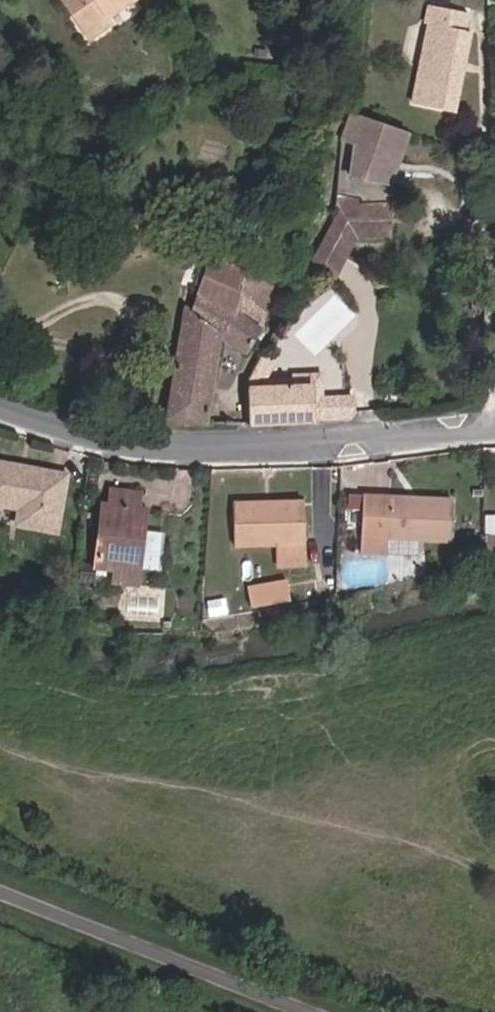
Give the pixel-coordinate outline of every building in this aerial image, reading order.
[(88,28),(108,15),(103,7),(114,0),(70,0),(88,28)] [(450,95),(468,14),(462,13),(465,0),(423,0),(422,4),(427,5),(409,86),(450,95)] [(351,173),(389,180),(406,129),(349,108),(340,134),(354,140),(351,173)] [(336,202),(334,215),(338,215),(358,213),(357,202),(336,202)] [(338,215),(330,231),(352,241),(386,238),(386,210),(358,213),(338,215)] [(330,282),(352,241),(330,231),(307,270),(330,282)] [(183,299),(164,416),(205,420),(219,334),(244,351),(259,327),(278,259),(256,250),(250,257),(207,253),(191,306),(183,299)] [(246,376),(263,376),(275,354),(258,354),(246,376)] [(263,376),(246,376),(244,380),(247,422),(315,419),(314,401),(323,400),(322,371),(294,373),(294,376),(295,383),(262,384),(263,376)] [(295,383),(294,376),(263,376),(262,384),(295,383)] [(0,482),(0,505),(38,512),(35,528),(72,536),(83,479),(4,463),(0,482)] [(454,498),(365,489),(359,542),(386,545),(388,532),(450,539),(454,498)] [(274,498),(274,493),(242,492),(241,536),(282,536),(282,554),(311,555),(312,498),(274,498)] [(108,571),(123,574),(141,577),(145,556),(153,557),(159,520),(146,517),(147,503),(127,499),(125,514),(117,513),(108,571)] [(147,594),(153,557),(145,556),(141,577),(123,574),(121,589),(147,594)] [(249,603),(291,600),(289,578),(248,581),(249,603)] [(207,623),(236,615),(234,588),(210,590),(208,603),(208,604),(207,623)]
